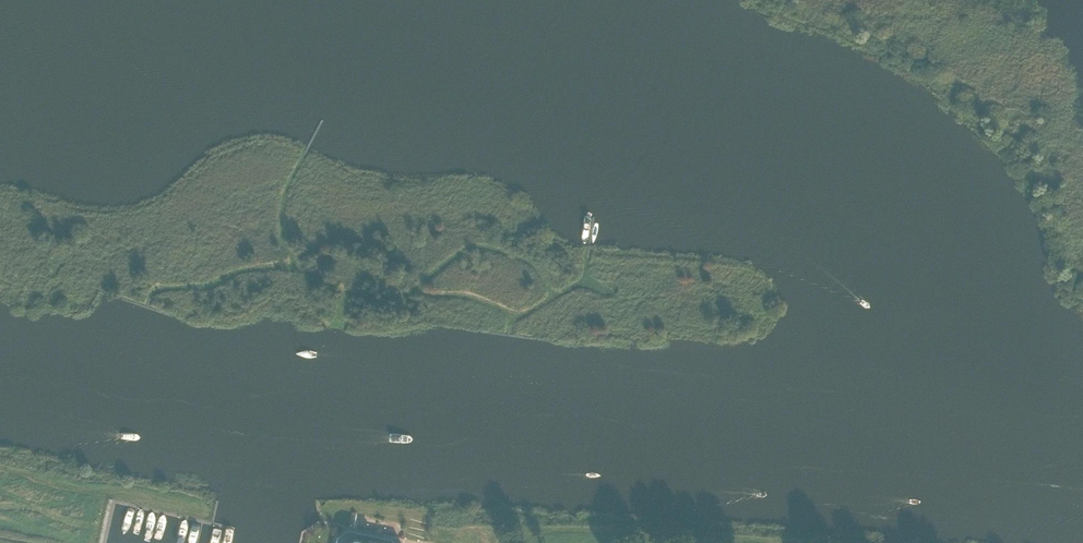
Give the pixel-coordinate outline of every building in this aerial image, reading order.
[(348,530),(346,531),(339,536),(338,537),(337,539),(336,542),(394,542),(392,540),(390,539),(350,530),(350,531),(348,530)]
